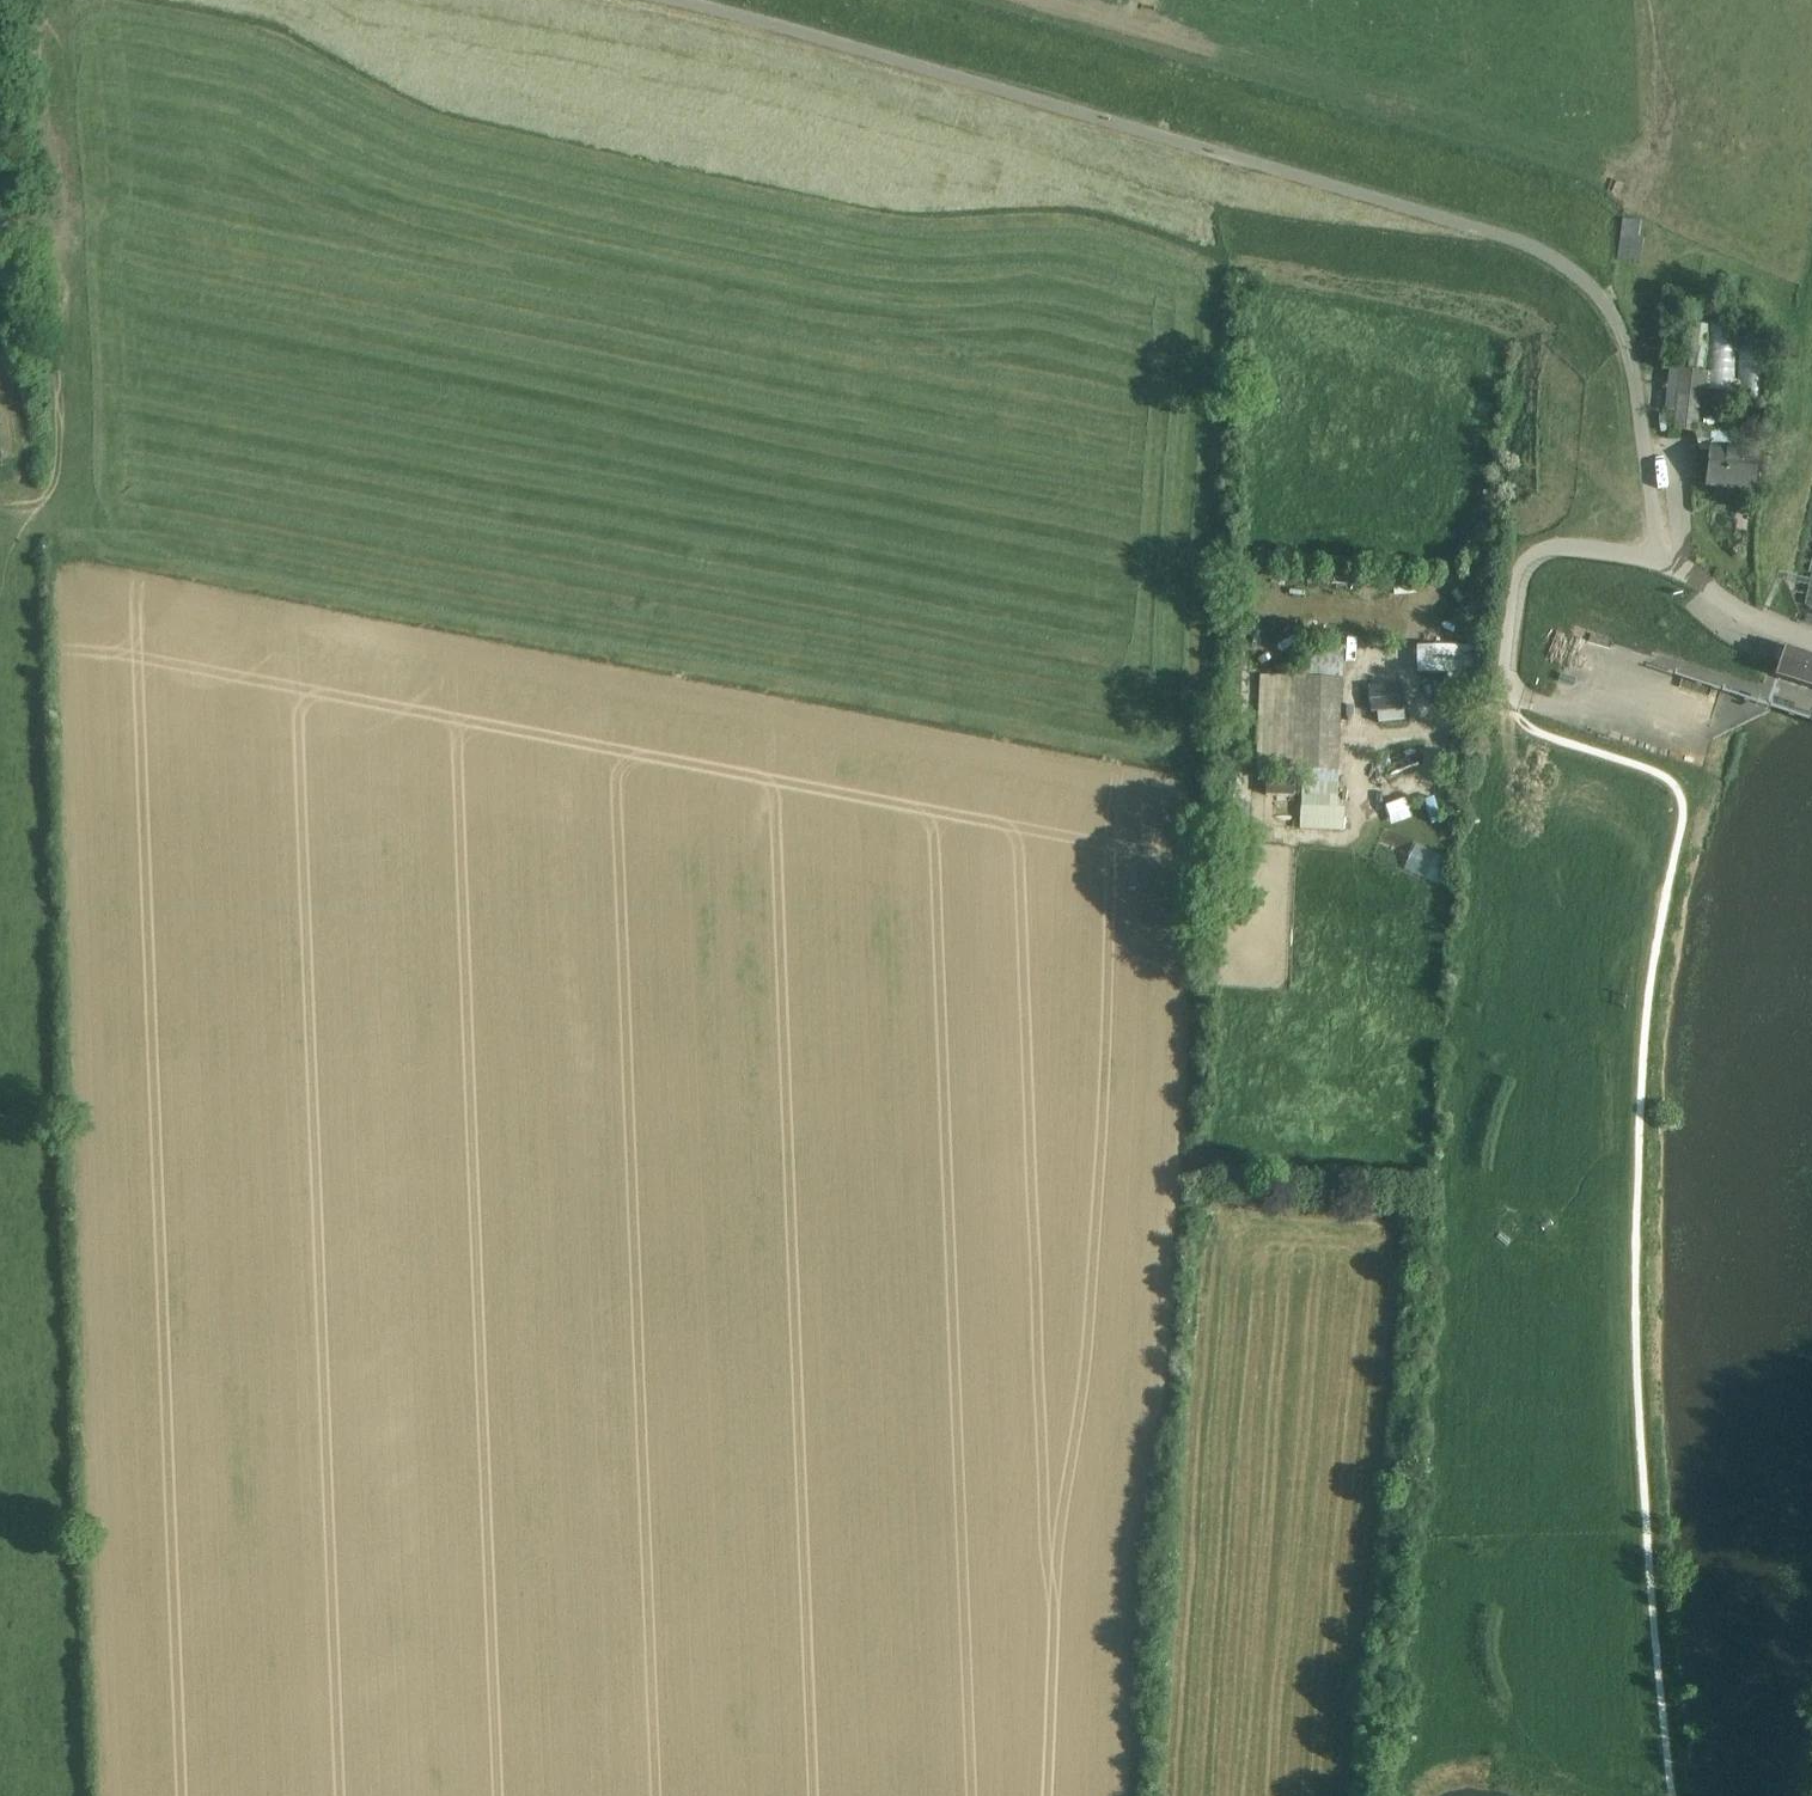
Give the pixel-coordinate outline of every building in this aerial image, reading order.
[(1665,409),(1677,411),(1675,429),(1695,431),(1702,372),(1670,369),(1665,409)] [(1711,447),(1707,483),(1753,488),(1758,438),(1735,435),(1734,450),(1711,447)] [(1305,676),(1259,674),(1257,767),(1277,768),(1277,780),(1302,781),(1299,828),(1343,831),(1344,808),(1337,807),(1343,648),(1307,646),(1305,676)] [(1781,646),(1781,648),(1783,648),(1775,673),(1773,672),(1772,673),(1811,687),(1811,656),(1781,646)] [(1404,684),(1369,686),(1371,711),(1406,709),(1404,684)] [(1413,841),(1403,867),(1442,883),(1453,857),(1413,841)]
